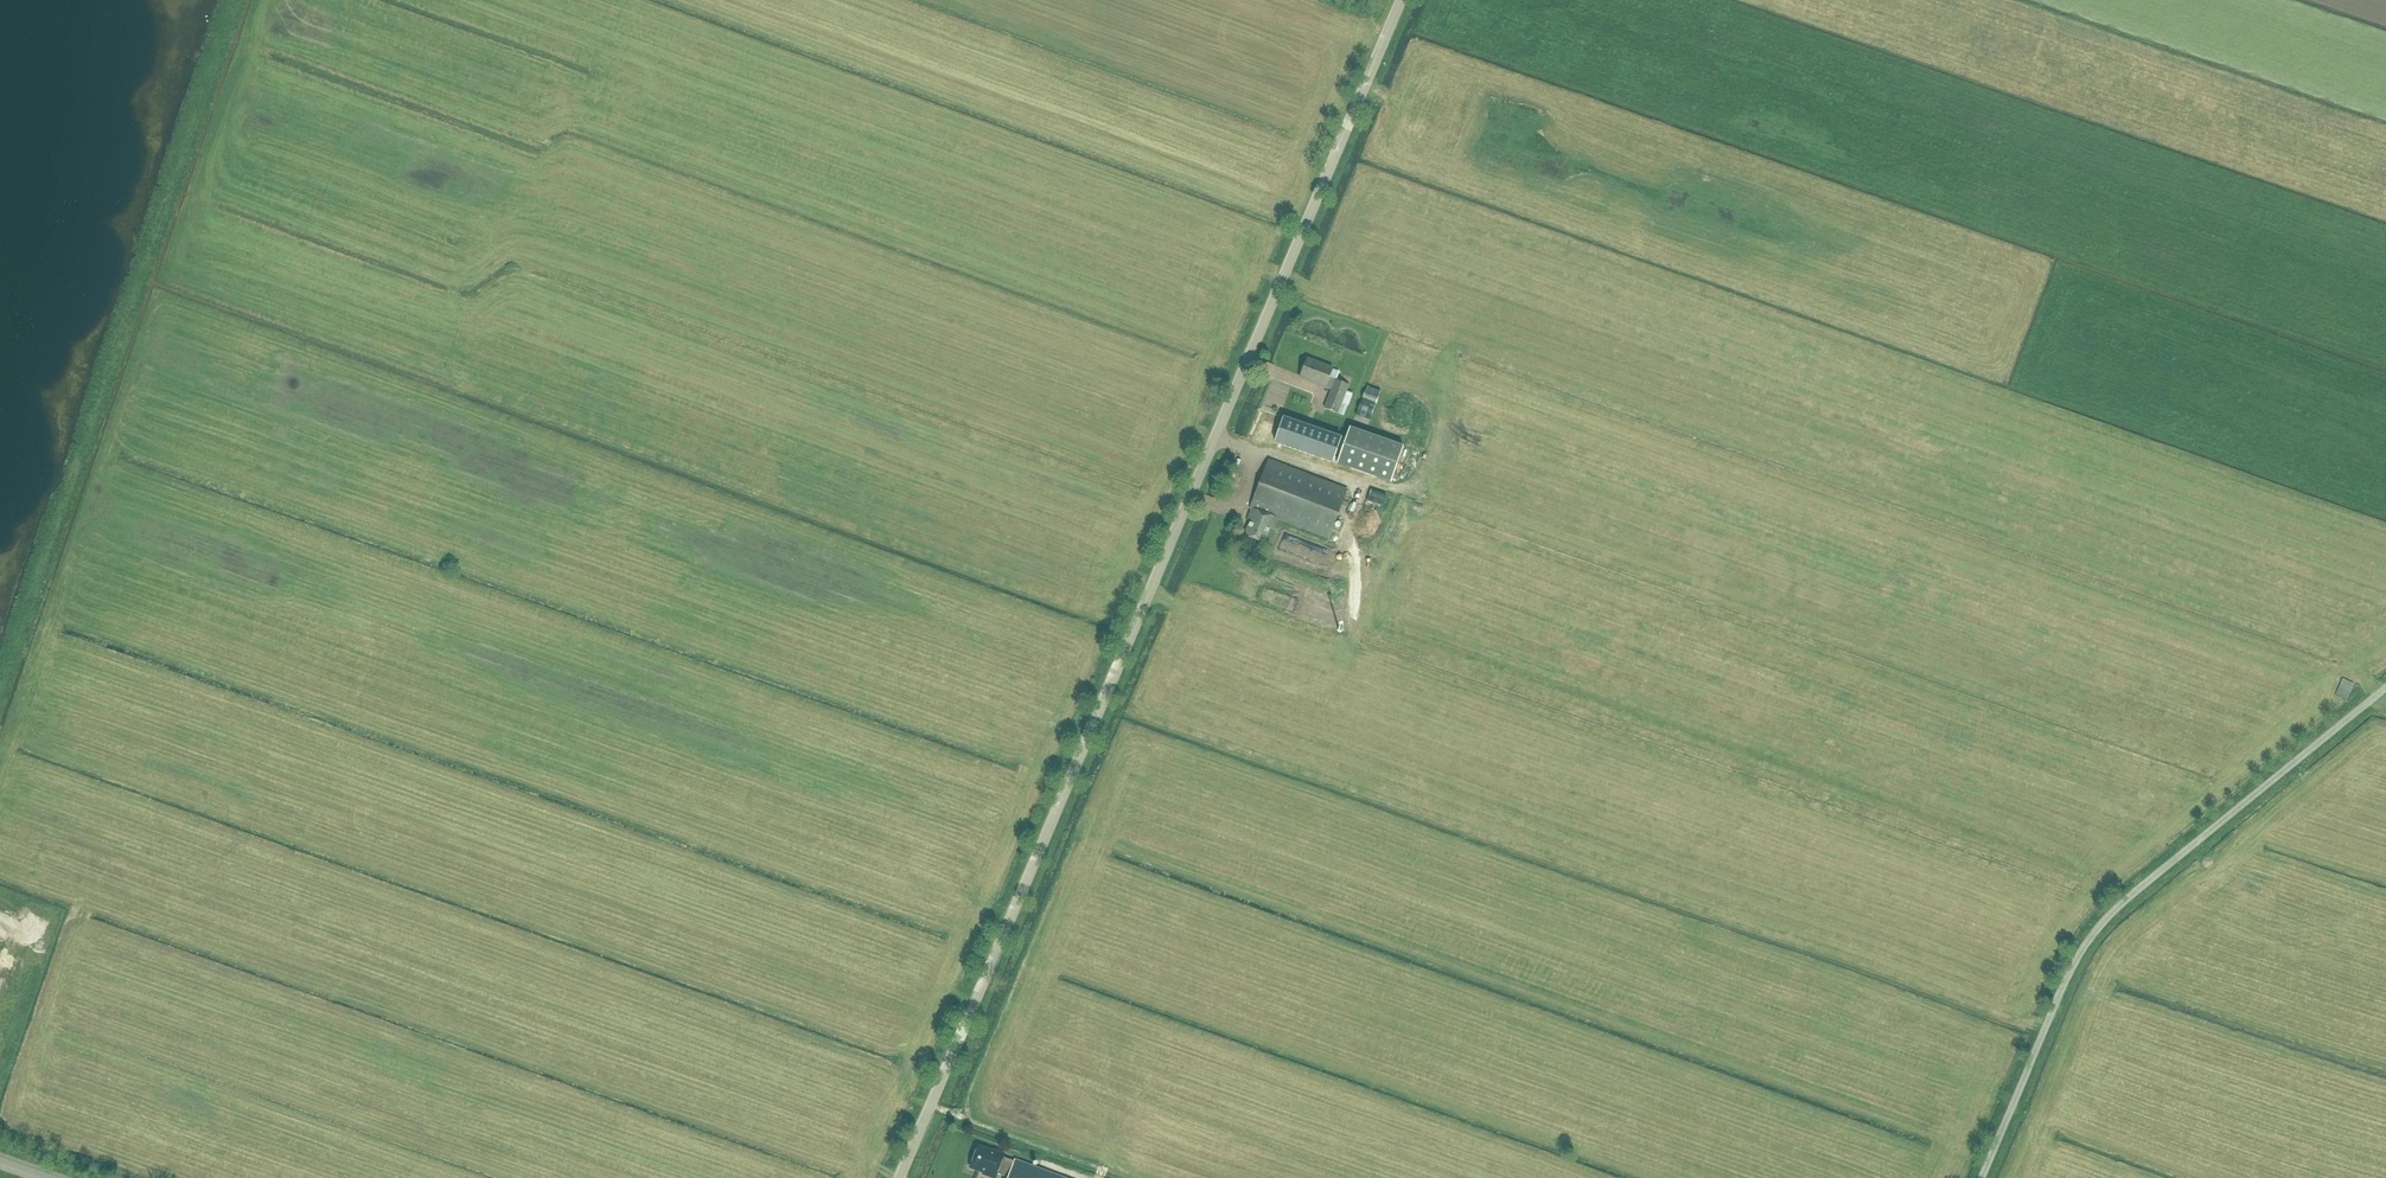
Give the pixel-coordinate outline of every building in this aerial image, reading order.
[(1338,414),(1348,386),(1334,381),(1336,373),(1332,371),(1332,370),(1307,360),(1299,378),(1325,388),(1325,387),(1332,390),(1324,409),(1338,414)] [(1373,423),(1377,394),(1383,395),(1384,387),(1366,384),(1361,421),(1373,423)] [(1272,389),(1264,409),(1278,415),(1286,395),(1272,389)] [(1275,443),(1332,463),(1341,438),(1283,418),(1275,443)] [(1349,429),(1337,465),(1390,483),(1403,447),(1349,429)] [(1329,539),(1347,490),(1268,460),(1250,510),(1251,510),(1249,514),(1252,515),(1245,537),(1265,543),(1270,529),(1273,531),(1277,520),(1329,539)] [(1370,493),(1366,504),(1381,511),(1386,500),(1370,493)] [(1236,564),(1222,564),(1222,574),(1236,575),(1236,564)] [(2341,681),(2335,696),(2345,700),(2351,686),(2341,681)] [(979,1146),(970,1168),(987,1174),(987,1175),(993,1177),(996,1177),(997,1174),(1008,1177),(1064,1177),(1015,1160),(1014,1162),(1003,1158),(1004,1155),(994,1151),(993,1152),(979,1146)]
